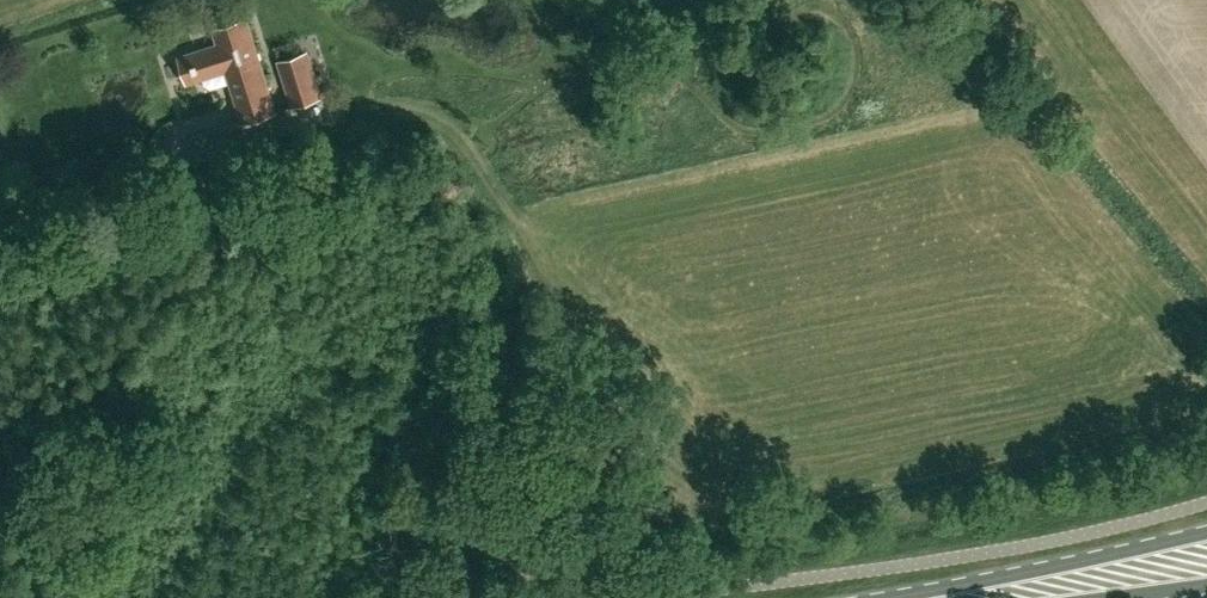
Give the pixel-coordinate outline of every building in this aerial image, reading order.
[(229,65),(236,88),(233,89),(238,103),(270,92),(245,17),(213,28),(218,44),(189,53),(196,76),(229,65)] [(321,97),(306,51),(279,60),(293,105),(321,97)]
